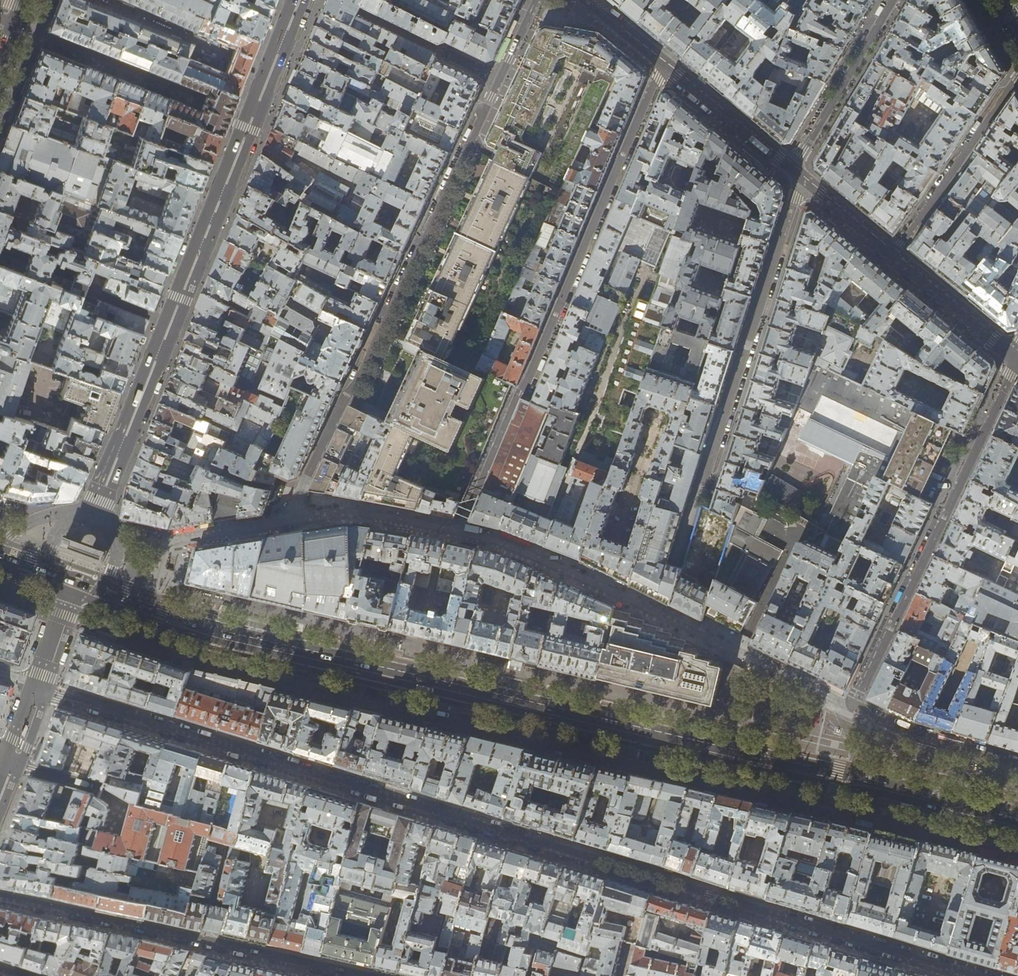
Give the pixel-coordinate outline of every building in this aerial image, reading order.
[(58,0),(47,29),(57,33),(67,10),(80,16),(86,1),(86,0),(58,0)] [(149,12),(196,32),(198,29),(202,17),(161,0),(120,0),(149,12)] [(202,17),(210,20),(218,0),(161,0),(202,17)] [(231,0),(230,1),(227,0),(218,0),(210,20),(259,39),(260,40),(265,28),(269,17),(254,8),(231,0)] [(254,8),(269,17),(271,12),(274,6),(273,6),(262,0),(231,0),(254,8)] [(365,0),(330,0),(327,8),(324,14),(324,15),(357,30),(359,25),(364,27),(363,29),(361,29),(359,32),(369,37),(376,24),(358,16),(360,11),(362,8),(361,7),(365,0)] [(386,2),(383,0),(365,0),(361,7),(362,8),(374,14),(379,16),(386,2)] [(386,2),(419,18),(450,34),(459,15),(465,2),(462,0),(451,0),(450,2),(445,0),(383,0),(386,2)] [(486,0),(465,0),(465,2),(459,15),(476,23),(486,0)] [(518,9),(499,0),(496,0),(493,7),(491,7),(489,13),(490,13),(484,26),(488,28),(506,36),(516,14),(518,9)] [(518,9),(523,0),(499,0),(518,9)] [(620,8),(630,16),(639,24),(659,0),(627,0),(620,8)] [(639,24),(657,38),(659,40),(677,18),(665,8),(672,0),(659,0),(639,24)] [(690,2),(705,13),(692,30),(677,18),(659,40),(663,43),(669,49),(683,60),(724,6),(729,0),(692,0),(690,2)] [(728,10),(724,6),(683,60),(698,72),(701,75),(719,51),(713,46),(722,35),(718,32),(727,20),(737,27),(758,0),(736,0),(728,10)] [(737,27),(719,51),(701,75),(712,84),(726,96),(770,38),(766,35),(770,29),(772,30),(770,32),(773,34),(778,28),(790,13),(796,18),(801,5),(803,0),(758,0),(737,27)] [(801,5),(825,19),(831,23),(854,37),(868,14),(870,10),(853,0),(803,0),(801,5)] [(870,10),(876,0),(853,0),(870,10)] [(909,3),(938,21),(942,19),(966,5),(964,0),(911,0),(909,3)] [(105,9),(86,1),(80,16),(96,22),(115,30),(121,15),(105,9)] [(386,2),(379,16),(403,28),(412,32),(419,18),(386,2)] [(938,21),(909,3),(900,18),(891,33),(920,51),(923,47),(912,40),(914,35),(926,43),(936,25),(938,21)] [(801,5),(796,18),(791,30),(846,51),(853,40),(854,37),(831,23),(828,27),(820,23),(821,21),(823,22),(825,19),(801,5)] [(972,15),(966,5),(942,19),(945,24),(940,27),(936,25),(926,43),(923,47),(920,51),(934,60),(983,33),(982,32),(974,18),(972,15)] [(96,22),(80,16),(67,10),(57,33),(70,38),(87,45),(96,22)] [(791,30),(796,18),(790,13),(778,28),(781,31),(774,41),(770,38),(726,96),(740,107),(754,119),(772,77),(767,75),(763,86),(754,79),(756,72),(768,57),(777,65),(791,30)] [(320,20),(317,27),(428,83),(434,69),(402,53),(394,49),(391,55),(387,53),(387,52),(376,47),(379,42),(369,37),(359,32),(357,30),(324,15),(323,14),(320,20)] [(975,14),(972,15),(974,18),(982,32),(985,30),(975,14)] [(121,15),(115,30),(126,34),(155,45),(157,42),(162,44),(160,47),(186,57),(187,58),(193,44),(166,34),(131,19),(121,15)] [(479,24),(476,23),(459,15),(450,34),(446,42),(456,47),(466,52),(479,24)] [(210,20),(202,17),(198,29),(240,45),(234,60),(227,76),(185,59),(183,65),(180,72),(237,95),(248,68),(259,39),(210,20)] [(419,18),(412,32),(432,41),(440,45),(446,42),(450,34),(419,18)] [(115,30),(96,22),(87,45),(100,50),(117,57),(126,34),(115,30)] [(399,36),(376,24),(369,37),(379,42),(384,44),(386,39),(390,41),(389,43),(387,42),(385,45),(394,49),(402,53),(408,40),(399,36)] [(484,26),(479,24),(466,52),(478,58),(488,63),(494,60),(499,51),(506,36),(488,28),(485,33),(489,35),(488,38),(481,35),(484,26)] [(308,48),(305,55),(338,71),(341,62),(351,67),(347,76),(381,93),(383,89),(374,84),(378,74),(383,76),(382,80),(387,82),(388,78),(422,96),(428,83),(317,27),(314,34),(308,48)] [(479,152),(493,159),(534,179),(561,191),(566,179),(575,160),(583,144),(590,128),(593,122),(594,118),(614,76),(622,60),(626,55),(618,48),(606,38),(600,33),(568,27),(566,30),(546,27),(535,31),(525,52),(510,85),(498,111),(493,122),(487,135),(479,152)] [(826,84),(838,64),(846,51),(791,30),(777,65),(815,79),(826,84)] [(920,51),(891,33),(883,48),(874,61),(885,68),(907,80),(908,77),(904,74),(907,70),(912,73),(912,76),(909,81),(913,84),(919,87),(924,79),(934,60),(920,51)] [(986,38),(983,33),(934,60),(924,79),(947,95),(957,78),(952,74),(955,69),(961,73),(967,62),(970,57),(990,45),(986,38)] [(156,45),(155,45),(126,34),(117,57),(131,62),(147,69),(156,45)] [(431,51),(408,40),(402,53),(434,69),(438,60),(436,53),(431,51)] [(160,47),(156,45),(147,69),(159,73),(177,80),(180,72),(183,65),(185,59),(186,57),(160,47)] [(993,51),(990,45),(970,57),(981,64),(1002,78),(1004,76),(1006,73),(993,51)] [(83,65),(62,57),(40,48),(32,69),(22,95),(55,106),(66,110),(83,65)] [(381,93),(347,76),(340,73),(340,72),(338,71),(305,55),(301,66),(299,71),(292,86),(402,140),(406,132),(416,109),(422,96),(388,78),(387,82),(383,89),(381,93)] [(593,122),(603,127),(623,135),(627,125),(639,97),(647,78),(645,70),(636,63),(626,55),(622,60),(614,76),(618,77),(617,79),(617,80),(618,82),(618,83),(617,84),(608,106),(608,109),(606,109),(605,111),(605,113),(606,115),(604,116),(601,121),(594,118),(593,122)] [(459,71),(438,60),(434,69),(428,83),(422,96),(416,109),(462,130),(472,109),(482,87),(480,81),(459,71)] [(885,68),(874,61),(861,84),(859,86),(847,107),(859,115),(885,68)] [(977,69),(967,62),(961,73),(959,76),(990,97),(991,94),(1002,78),(981,64),(977,69)] [(101,123),(117,79),(98,71),(83,65),(66,110),(83,116),(101,123)] [(769,131),(784,144),(815,79),(777,65),(772,77),(754,119),(769,131)] [(907,80),(885,68),(859,115),(855,123),(889,143),(914,158),(938,172),(953,150),(977,115),(956,101),(949,96),(947,95),(924,79),(919,87),(913,84),(909,81),(907,80)] [(237,95),(180,72),(177,80),(207,93),(203,103),(200,111),(170,100),(165,114),(195,124),(200,126),(221,134),(230,113),(237,95)] [(959,76),(957,78),(947,95),(949,96),(951,94),(952,94),(953,92),(959,96),(956,101),(977,115),(985,104),(990,97),(959,76)] [(130,84),(117,79),(101,123),(111,126),(130,133),(136,116),(132,114),(134,109),(138,110),(144,89),(130,84)] [(809,113),(826,84),(815,79),(784,144),(791,143),(809,113)] [(289,92),(286,101),(310,113),(312,108),(314,107),(315,107),(324,111),(325,112),(325,113),(325,115),(323,120),(395,156),(402,140),(292,86),(289,92)] [(155,94),(144,89),(138,110),(136,116),(130,133),(139,137),(156,143),(165,114),(170,100),(155,94)] [(675,115),(684,103),(676,96),(669,91),(662,93),(651,119),(639,147),(658,155),(663,145),(658,143),(657,141),(664,124),(666,125),(667,121),(668,122),(670,118),(674,119),(675,115)] [(1017,92),(1006,108),(997,121),(1012,130),(1016,123),(1017,124),(1017,94),(1017,92)] [(21,99),(19,103),(13,101),(6,121),(11,124),(106,157),(124,164),(128,165),(147,172),(153,156),(189,167),(207,174),(208,169),(211,162),(175,149),(175,152),(179,158),(178,160),(176,159),(175,157),(168,154),(166,155),(166,156),(164,155),(167,146),(156,143),(139,137),(134,153),(106,142),(111,126),(101,123),(83,116),(79,126),(59,119),(60,117),(52,114),(55,106),(22,95),(21,99)] [(313,114),(310,113),(286,101),(285,101),(286,106),(283,115),(276,130),(336,159),(379,179),(384,181),(395,156),(323,120),(313,115),(313,114)] [(658,155),(649,176),(644,187),(635,208),(632,215),(670,231),(674,233),(676,229),(688,193),(674,187),(684,163),(697,169),(715,129),(699,116),(684,103),(675,115),(674,119),(663,145),(658,155)] [(859,115),(847,107),(827,140),(814,163),(815,170),(817,172),(824,177),(832,164),(842,147),(837,144),(843,135),(847,138),(851,131),(855,123),(859,115)] [(456,142),(462,130),(416,109),(406,132),(451,153),(456,142)] [(192,131),(195,124),(165,114),(156,143),(167,146),(175,149),(211,162),(216,149),(222,135),(221,134),(200,126),(197,133),(192,131)] [(1012,130),(997,121),(986,136),(976,151),(1010,178),(1017,168),(1004,158),(1006,155),(1007,156),(1009,156),(1009,155),(1012,152),(1012,150),(1010,149),(1011,148),(1012,145),(1017,149),(1017,134),(1012,130)] [(855,135),(851,141),(847,138),(842,147),(832,164),(824,177),(841,192),(856,205),(867,190),(863,188),(872,171),(877,164),(889,143),(855,123),(851,131),(855,135)] [(106,157),(11,124),(4,142),(0,153),(0,170),(65,194),(89,202),(106,157)] [(610,166),(623,135),(603,127),(601,133),(590,128),(583,144),(591,148),(593,151),(587,165),(575,160),(566,179),(599,192),(610,166)] [(262,154),(309,187),(299,200),(304,202),(326,214),(361,233),(363,229),(357,226),(379,179),(336,159),(276,130),(275,129),(274,128),(268,141),(262,154)] [(725,137),(715,129),(697,169),(693,181),(696,183),(693,192),(689,190),(688,193),(676,229),(681,231),(678,238),(693,243),(698,228),(693,227),(702,203),(707,205),(715,181),(705,177),(707,171),(717,175),(721,164),(731,142),(725,137)] [(361,233),(373,239),(387,245),(404,253),(416,228),(428,202),(439,178),(451,153),(406,132),(402,140),(395,156),(384,181),(379,179),(357,226),(363,229),(361,233)] [(751,214),(752,211),(748,208),(773,177),(753,161),(731,142),(721,164),(717,175),(715,181),(707,205),(739,216),(731,240),(698,228),(693,243),(677,289),(684,291),(678,306),(672,304),(664,326),(677,330),(682,317),(702,324),(697,337),(710,341),(713,331),(718,317),(710,314),(712,307),(720,309),(723,300),(724,297),(695,286),(703,265),(731,275),(741,246),(744,235),(751,214)] [(906,169),(914,158),(889,143),(877,164),(880,166),(880,167),(878,167),(877,168),(876,170),(876,172),(876,174),(872,171),(863,188),(867,190),(856,205),(868,214),(871,217),(884,202),(887,197),(891,191),(878,182),(885,173),(897,181),(906,168),(906,169)] [(658,155),(639,147),(628,172),(617,199),(635,208),(644,187),(639,184),(644,174),(649,176),(658,155)] [(978,219),(993,199),(1010,178),(976,151),(961,173),(946,195),(978,219)] [(252,178),(249,186),(252,187),(249,194),(243,207),(240,215),(309,253),(312,247),(306,244),(308,238),(311,237),(312,235),(312,232),(312,229),(317,218),(324,220),(326,214),(304,202),(292,231),(289,230),(288,227),(269,216),(272,210),(274,211),(277,211),(281,204),(287,208),(291,202),(296,205),(299,200),(309,187),(262,154),(259,162),(252,178)] [(204,181),(207,174),(189,167),(153,156),(147,172),(200,189),(204,181)] [(112,211),(174,233),(181,235),(190,211),(192,207),(200,189),(147,172),(128,165),(126,171),(122,169),(124,164),(106,157),(89,202),(108,209),(110,204),(114,205),(112,211)] [(927,187),(938,172),(914,158),(906,169),(906,168),(897,181),(896,183),(899,185),(900,186),(919,199),(927,187)] [(546,223),(561,191),(534,179),(493,159),(482,181),(463,222),(443,264),(431,289),(452,298),(447,310),(443,319),(439,328),(417,319),(410,334),(408,340),(424,348),(389,424),(396,427),(394,430),(391,436),(363,500),(374,502),(386,504),(417,510),(427,488),(460,503),(460,501),(463,502),(513,384),(478,368),(504,312),(546,223)] [(1017,168),(1010,178),(993,199),(1002,207),(1008,201),(1017,209),(1013,215),(1017,219),(1017,193),(1016,191),(1017,189),(1017,167),(1017,168)] [(0,170),(0,209),(23,218),(51,228),(65,194),(0,170)] [(779,182),(773,177),(748,208),(752,211),(757,203),(759,205),(762,213),(760,217),(751,214),(744,235),(770,243),(779,216),(785,196),(784,190),(783,185),(779,182)] [(580,237),(588,216),(599,192),(566,179),(561,191),(546,223),(580,237)] [(908,216),(919,199),(900,186),(895,194),(894,199),(893,199),(892,201),(887,197),(884,202),(871,217),(883,226),(894,236),(908,216)] [(108,209),(89,202),(65,194),(51,228),(116,252),(140,261),(167,271),(174,255),(181,235),(174,233),(112,211),(108,209)] [(946,195),(942,201),(924,227),(909,248),(918,255),(937,272),(978,219),(946,195)] [(635,208),(617,199),(603,233),(584,278),(573,305),(590,312),(632,215),(635,208)] [(1002,207),(993,199),(978,219),(937,272),(950,283),(968,298),(972,293),(964,286),(979,267),(966,257),(965,254),(979,236),(982,236),(989,241),(975,258),(982,264),(990,255),(997,246),(1014,226),(1017,221),(1017,219),(1013,215),(1002,207)] [(91,269),(96,259),(18,231),(23,218),(0,209),(0,264),(81,295),(84,287),(91,269)] [(821,245),(835,229),(824,219),(813,211),(806,213),(797,240),(788,269),(811,277),(813,270),(808,268),(810,261),(813,262),(812,264),(815,265),(821,245)] [(261,252),(260,249),(258,247),(263,239),(282,249),(272,265),(331,299),(333,295),(332,292),(300,274),(306,263),(341,279),(347,264),(349,260),(361,233),(326,214),(324,220),(312,247),(309,253),(240,215),(235,228),(229,241),(258,257),(261,252)] [(656,266),(670,231),(632,215),(590,312),(569,365),(574,367),(568,380),(564,378),(553,404),(575,412),(608,335),(641,260),(656,266)] [(116,252),(51,228),(23,218),(18,231),(96,259),(132,272),(137,273),(162,283),(164,277),(167,271),(140,261),(138,267),(114,258),(116,252)] [(569,262),(580,237),(546,223),(504,312),(541,328),(551,305),(569,262)] [(997,246),(1002,248),(997,258),(1011,265),(1012,266),(1017,268),(1017,263),(1017,266),(1013,264),(1017,254),(1017,228),(1014,226),(997,246)] [(845,237),(835,229),(821,245),(815,265),(813,270),(811,277),(815,279),(822,255),(823,254),(828,258),(826,264),(825,264),(819,282),(834,290),(859,248),(845,237)] [(366,255),(373,239),(361,233),(349,260),(352,261),(353,259),(356,259),(356,262),(354,267),(390,283),(397,269),(404,253),(387,245),(379,264),(367,259),(366,255)] [(770,243),(744,235),(741,246),(745,248),(735,279),(730,278),(727,289),(753,298),(762,269),(770,243)] [(677,289),(693,243),(678,238),(673,236),(661,273),(662,274),(651,303),(639,299),(604,396),(610,399),(604,416),(605,416),(604,421),(602,427),(618,434),(625,436),(648,369),(652,359),(664,326),(672,304),(677,289)] [(272,265),(258,257),(229,241),(226,240),(218,258),(211,276),(282,313),(280,316),(313,334),(316,327),(314,321),(291,308),(286,305),(291,295),(297,299),(324,314),(325,311),(326,311),(331,299),(272,265)] [(909,290),(893,277),(859,248),(834,290),(826,302),(834,307),(874,332),(909,290)] [(990,255),(982,264),(979,267),(964,286),(972,293),(968,298),(981,308),(1008,331),(1016,329),(1017,325),(1017,268),(1012,266),(1009,273),(1017,277),(1009,294),(996,283),(1011,265),(997,258),(990,255)] [(132,272),(96,259),(91,269),(108,275),(133,283),(158,292),(158,293),(160,287),(162,283),(137,273),(135,277),(130,276),(132,272)] [(11,315),(39,324),(40,323),(63,331),(63,332),(84,339),(81,346),(82,346),(130,362),(133,355),(138,343),(142,332),(94,314),(97,306),(80,299),(81,295),(0,264),(0,311),(11,315)] [(354,267),(347,264),(341,279),(338,284),(350,289),(354,279),(367,285),(365,288),(364,287),(363,288),(361,291),(362,293),(363,294),(362,295),(381,303),(385,294),(390,283),(354,267)] [(819,282),(815,279),(811,277),(788,269),(783,284),(778,300),(830,316),(834,307),(826,302),(834,290),(819,282)] [(155,300),(158,292),(133,283),(108,275),(103,289),(151,308),(155,300)] [(208,284),(203,294),(229,306),(233,308),(234,306),(230,304),(228,302),(225,298),(225,297),(232,300),(232,299),(253,310),(250,316),(275,328),(272,334),(308,352),(312,342),(315,335),(313,334),(280,316),(282,313),(211,276),(208,284)] [(452,298),(431,289),(425,303),(417,319),(439,328),(443,319),(438,317),(439,315),(440,314),(442,310),(442,309),(442,307),(447,310),(452,298)] [(727,289),(724,297),(723,300),(728,301),(718,333),(713,331),(710,341),(709,342),(735,352),(744,324),(753,298),(727,289)] [(922,301),(909,290),(874,332),(877,334),(885,340),(905,352),(937,313),(922,301)] [(350,303),(333,295),(331,299),(326,311),(368,330),(374,318),(381,303),(362,295),(359,293),(352,307),(349,305),(350,303)] [(228,309),(229,306),(203,294),(200,303),(198,307),(222,318),(227,309),(228,309)] [(820,343),(830,316),(778,300),(774,313),(769,327),(802,337),(803,334),(800,333),(801,332),(797,331),(799,324),(809,327),(805,338),(820,343)] [(98,301),(97,306),(94,314),(142,332),(145,325),(147,319),(98,301)] [(590,312),(573,305),(568,317),(547,366),(532,403),(531,403),(550,411),(553,404),(564,378),(569,365),(590,312)] [(233,308),(229,306),(228,309),(232,313),(231,314),(238,316),(234,324),(246,329),(246,330),(248,327),(268,336),(264,343),(244,334),(240,342),(264,353),(272,334),(275,328),(250,316),(233,308)] [(234,324),(222,318),(198,307),(196,313),(193,321),(240,342),(244,334),(246,329),(234,324)] [(874,332),(834,307),(830,316),(820,343),(813,362),(854,382),(858,375),(845,368),(857,342),(870,348),(877,334),(874,332)] [(368,330),(326,311),(325,311),(324,314),(321,320),(336,327),(326,348),(312,342),(308,352),(302,364),(344,383),(356,357),(368,330)] [(517,386),(529,357),(541,328),(504,312),(478,368),(513,384),(517,386)] [(905,352),(925,365),(955,329),(952,326),(937,313),(905,352)] [(31,361),(68,374),(119,391),(122,383),(125,375),(99,365),(98,366),(96,373),(93,374),(90,371),(87,370),(77,366),(80,360),(80,359),(77,358),(82,346),(81,346),(84,339),(63,332),(54,359),(50,357),(50,356),(30,349),(39,324),(11,315),(4,336),(0,334),(0,351),(31,361)] [(191,325),(189,330),(236,352),(240,342),(193,321),(191,325)] [(677,330),(664,326),(652,359),(664,363),(672,343),(693,349),(686,370),(699,374),(704,359),(709,342),(710,341),(697,337),(677,330)] [(801,340),(802,337),(769,327),(765,340),(761,354),(810,370),(813,362),(820,343),(805,338),(802,349),(792,345),(794,339),(798,340),(798,339),(801,340)] [(967,339),(955,329),(925,365),(937,371),(946,359),(962,371),(980,349),(967,339)] [(182,350),(184,351),(247,380),(252,382),(261,361),(264,353),(240,342),(236,352),(189,330),(188,335),(184,344),(182,350)] [(302,364),(308,352),(272,334),(264,353),(261,361),(271,365),(261,388),(246,392),(243,390),(180,362),(177,369),(174,376),(242,406),(245,399),(280,416),(292,387),(296,379),(302,364)] [(925,365),(905,352),(885,340),(863,386),(915,412),(953,429),(965,435),(975,415),(985,394),(964,384),(958,381),(955,380),(952,378),(937,371),(925,365)] [(726,379),(735,352),(709,342),(704,359),(708,361),(701,383),(697,381),(696,384),(692,397),(718,406),(726,379)] [(130,362),(82,346),(77,358),(80,359),(80,360),(98,366),(99,365),(125,375),(127,369),(130,362)] [(982,351),(980,349),(962,371),(966,375),(968,379),(964,384),(985,394),(989,385),(997,369),(995,362),(982,351)] [(31,361),(0,351),(0,413),(12,416),(31,361)] [(182,356),(180,362),(243,390),(245,386),(247,380),(184,351),(184,352),(182,356)] [(800,396),(810,370),(761,354),(757,367),(752,381),(785,391),(786,388),(783,387),(783,386),(779,385),(781,378),(792,382),(788,392),(800,396)] [(800,396),(797,405),(814,413),(822,395),(904,433),(893,456),(809,417),(800,439),(852,465),(822,530),(826,532),(825,534),(845,543),(847,539),(876,478),(882,480),(920,498),(928,481),(932,473),(933,471),(948,440),(950,435),(953,429),(915,412),(863,386),(854,382),(813,362),(810,370),(800,396)] [(344,383),(302,364),(296,379),(308,374),(311,383),(314,385),(318,383),(319,386),(321,385),(322,388),(321,389),(320,388),(317,389),(313,396),(333,405),(338,395),(344,383)] [(661,373),(648,369),(625,436),(624,438),(615,465),(625,468),(626,471),(630,472),(636,454),(634,453),(644,425),(643,423),(642,423),(646,410),(652,407),(670,413),(672,419),(668,432),(667,432),(665,433),(656,461),(654,460),(648,478),(651,479),(654,478),(664,482),(676,445),(692,397),(696,384),(683,380),(683,379),(661,372),(661,373)] [(111,410),(119,391),(68,374),(61,395),(78,402),(76,408),(77,411),(75,418),(104,429),(105,425),(111,410)] [(170,382),(167,389),(236,420),(242,406),(174,376),(172,375),(170,382)] [(784,395),(785,391),(752,381),(748,394),(743,408),(790,423),(791,419),(797,405),(800,396),(788,392),(786,401),(777,399),(777,400),(775,400),(777,393),(780,395),(781,394),(784,395)] [(1016,387),(1003,414),(993,435),(1017,448),(1017,386),(1016,387)] [(252,480),(274,485),(277,476),(290,482),(295,480),(299,479),(333,405),(313,396),(292,387),(280,416),(251,480),(252,480)] [(245,399),(242,406),(236,420),(167,389),(165,396),(162,403),(203,421),(205,416),(238,431),(231,446),(250,455),(248,458),(224,447),(216,464),(242,476),(240,483),(248,486),(272,492),(274,485),(252,480),(251,480),(280,416),(245,399)] [(610,399),(604,396),(598,413),(604,416),(610,399)] [(718,406),(692,397),(676,445),(702,454),(710,431),(718,406)] [(533,453),(550,411),(531,403),(521,399),(481,496),(469,521),(485,525),(501,529),(512,504),(517,492),(533,453)] [(162,403),(159,411),(151,432),(169,440),(168,441),(186,449),(182,459),(211,472),(212,473),(216,464),(224,447),(226,442),(207,434),(211,424),(203,421),(162,403)] [(575,412),(553,404),(550,411),(533,453),(561,465),(572,437),(581,414),(575,412)] [(312,491),(335,495),(342,481),(335,478),(337,472),(344,475),(371,416),(352,407),(312,491)] [(779,449),(790,423),(743,408),(739,421),(735,435),(768,445),(769,442),(765,441),(765,440),(762,438),(763,432),(766,433),(766,435),(773,437),(771,446),(779,449)] [(12,416),(0,413),(0,436),(6,439),(0,454),(0,494),(11,469),(20,447),(24,437),(30,421),(12,416)] [(371,416),(344,475),(342,481),(335,495),(348,497),(363,500),(391,436),(386,434),(386,432),(388,430),(389,428),(389,427),(394,430),(396,427),(389,424),(371,415),(371,416)] [(103,431),(104,429),(75,418),(72,417),(66,432),(98,443),(101,437),(103,431)] [(31,420),(30,421),(24,437),(53,447),(54,444),(93,457),(95,450),(98,443),(66,432),(31,420)] [(149,437),(146,444),(182,459),(186,449),(168,441),(169,440),(151,432),(149,437)] [(767,448),(768,445),(735,435),(730,448),(726,462),(768,475),(779,449),(771,446),(768,455),(760,452),(760,454),(757,453),(759,447),(762,448),(763,447),(767,448)] [(993,435),(983,456),(971,480),(1017,503),(1017,490),(1007,484),(1006,481),(1017,459),(1017,448),(993,435)] [(53,447),(24,437),(20,447),(87,470),(92,459),(93,458),(93,457),(54,444),(53,447)] [(211,472),(182,459),(146,444),(141,457),(135,471),(158,480),(178,486),(202,493),(202,494),(211,472)] [(702,454),(676,445),(664,482),(656,507),(683,514),(688,499),(697,469),(702,454)] [(87,470),(20,447),(11,469),(26,475),(32,477),(34,478),(37,469),(80,484),(86,471),(87,470)] [(568,468),(561,465),(533,453),(517,492),(551,506),(553,507),(560,488),(568,468)] [(564,554),(581,560),(611,474),(578,461),(555,522),(546,547),(564,554)] [(760,494),(768,475),(726,462),(722,475),(713,501),(711,509),(711,510),(733,521),(739,504),(753,512),(758,498),(755,497),(753,501),(748,500),(750,496),(744,494),(745,489),(760,494)] [(212,473),(211,472),(202,494),(209,493),(210,498),(214,497),(216,509),(212,509),(214,522),(216,522),(239,518),(245,497),(248,486),(240,483),(242,476),(216,464),(212,473)] [(625,468),(615,465),(611,474),(581,560),(582,560),(581,561),(595,568),(606,573),(617,578),(616,579),(630,586),(631,585),(656,507),(664,482),(654,478),(651,479),(648,478),(642,497),(645,502),(638,523),(631,544),(627,547),(605,538),(603,535),(610,514),(618,493),(623,491),(630,472),(626,471),(625,468)] [(11,469),(0,494),(0,495),(16,499),(23,500),(27,502),(50,499),(55,490),(54,488),(42,488),(43,481),(34,478),(32,477),(31,481),(25,479),(26,475),(11,469)] [(37,469),(34,478),(43,481),(42,488),(54,488),(55,490),(50,499),(53,499),(72,498),(73,497),(80,484),(37,469)] [(157,483),(158,480),(135,471),(133,478),(130,484),(180,504),(195,510),(202,493),(178,486),(175,495),(164,491),(165,488),(164,486),(157,483)] [(804,494),(772,474),(762,491),(795,510),(804,494)] [(925,521),(933,504),(920,498),(882,480),(876,478),(847,539),(904,566),(911,552),(925,521)] [(952,520),(1001,543),(1005,535),(1017,507),(1017,503),(971,480),(962,501),(952,520)] [(128,494),(127,499),(174,519),(180,504),(130,484),(128,494)] [(268,503),(272,492),(248,486),(245,497),(239,518),(242,518),(264,514),(268,503)] [(427,488),(417,510),(420,510),(442,515),(454,518),(460,503),(427,488)] [(209,493),(202,494),(202,493),(195,510),(180,504),(174,519),(170,529),(197,525),(214,522),(212,509),(210,498),(209,493)] [(0,494),(0,505),(15,509),(22,503),(23,500),(16,499),(0,495),(0,494)] [(170,529),(174,519),(127,499),(125,509),(123,518),(147,524),(149,524),(170,529)] [(548,519),(512,504),(501,529),(539,544),(548,519)] [(753,512),(739,504),(733,521),(727,541),(745,551),(727,585),(715,579),(707,605),(704,615),(729,628),(740,634),(745,625),(746,625),(758,603),(753,600),(771,565),(773,567),(781,551),(753,536),(764,517),(753,512)] [(727,541),(733,521),(711,510),(702,505),(700,506),(696,521),(685,559),(682,568),(671,605),(686,613),(696,618),(702,621),(704,615),(707,605),(715,579),(727,541)] [(683,514),(656,507),(631,585),(636,588),(642,591),(642,590),(650,594),(658,598),(658,599),(659,599),(661,600),(663,601),(665,603),(666,603),(669,604),(669,605),(669,604),(671,605),(682,568),(680,568),(678,567),(674,566),(670,565),(669,564),(667,564),(672,548),(683,514)] [(1005,535),(1015,540),(1017,541),(1017,507),(1005,535)] [(548,519),(539,544),(542,545),(546,547),(555,522),(552,520),(548,519)] [(1015,540),(1005,535),(1001,543),(952,520),(944,538),(936,556),(962,568),(969,554),(973,556),(974,553),(970,551),(972,548),(975,546),(1006,561),(995,583),(985,578),(984,578),(966,616),(964,620),(992,631),(1017,641),(1017,552),(1015,557),(1009,554),(1015,540)] [(346,525),(267,538),(253,598),(344,620),(348,620),(351,621),(362,574),(363,568),(366,558),(373,528),(351,526),(346,525)] [(384,530),(373,528),(366,558),(394,563),(392,570),(405,572),(403,578),(403,580),(407,582),(409,573),(405,572),(409,557),(401,556),(402,549),(410,550),(414,535),(384,530)] [(804,542),(802,542),(800,542),(799,542),(753,641),(751,645),(770,654),(788,663),(830,575),(845,543),(825,534),(825,533),(824,533),(823,533),(822,533),(820,533),(815,545),(806,541),(805,541),(804,542)] [(443,541),(422,537),(414,535),(410,550),(409,557),(405,572),(409,573),(407,582),(407,583),(415,585),(427,588),(430,577),(417,574),(418,570),(431,573),(433,564),(442,567),(448,542),(443,541)] [(61,547),(103,563),(107,552),(65,536),(61,547)] [(231,593),(253,598),(267,538),(263,538),(234,543),(197,549),(189,583),(231,593)] [(847,539),(845,543),(830,575),(840,580),(847,584),(857,589),(886,603),(898,577),(904,566),(847,539)] [(452,543),(448,542),(442,567),(457,570),(459,573),(456,583),(439,580),(437,590),(454,594),(465,597),(477,549),(452,543)] [(465,597),(454,645),(456,646),(483,652),(497,655),(512,659),(514,659),(532,569),(505,558),(498,555),(477,549),(465,597)] [(984,578),(962,568),(936,556),(934,559),(918,593),(966,616),(984,578)] [(546,575),(532,569),(514,659),(525,662),(540,665),(548,634),(541,632),(541,628),(534,627),(533,630),(527,629),(528,623),(531,624),(536,606),(553,609),(560,581),(546,575)] [(386,580),(362,574),(351,621),(355,622),(391,630),(402,588),(395,587),(393,594),(392,594),(391,594),(391,595),(390,596),(389,596),(389,597),(385,596),(383,593),(386,580)] [(819,677),(830,653),(811,645),(828,607),(846,614),(848,607),(852,600),(854,595),(857,589),(847,584),(842,595),(842,593),(842,592),(841,591),(840,590),(839,590),(838,590),(837,590),(835,591),(840,580),(830,575),(788,663),(814,675),(819,677)] [(615,606),(585,593),(560,581),(553,609),(548,634),(540,665),(566,671),(598,679),(614,610),(615,606)] [(415,585),(407,583),(403,582),(402,588),(391,630),(420,637),(439,642),(454,645),(465,597),(454,594),(450,615),(446,617),(437,615),(438,612),(432,610),(431,614),(412,609),(410,605),(415,585)] [(886,603),(857,589),(854,595),(861,599),(858,604),(854,602),(854,601),(852,600),(848,607),(877,622),(879,618),(886,603)] [(966,616),(918,593),(906,617),(900,631),(921,640),(919,645),(946,658),(964,620),(966,616)] [(0,604),(0,624),(27,634),(33,616),(7,606),(0,604)] [(877,622),(848,607),(846,614),(830,649),(830,653),(819,677),(845,690),(877,622)] [(614,610),(598,679),(606,681),(714,706),(718,688),(723,669),(717,668),(710,667),(714,654),(699,650),(700,647),(685,644),(686,640),(680,639),(671,637),(672,634),(658,630),(658,627),(643,623),(641,631),(634,629),(629,628),(627,628),(630,614),(614,610)] [(976,673),(977,673),(992,631),(964,620),(946,658),(916,722),(936,727),(954,733),(976,673)] [(16,666),(23,647),(27,634),(0,624),(0,661),(16,666)] [(86,631),(86,634),(121,646),(122,643),(119,642),(117,641),(118,636),(93,627),(86,631)] [(918,646),(919,645),(921,640),(900,631),(891,649),(885,662),(906,671),(912,659),(915,652),(911,650),(914,644),(918,646)] [(1017,659),(1017,641),(992,631),(977,673),(976,673),(954,733),(970,737),(987,742),(1017,659)] [(81,641),(72,667),(112,680),(113,678),(112,677),(111,674),(105,673),(108,666),(116,668),(124,647),(122,647),(121,646),(86,634),(83,633),(81,641)] [(946,658),(919,645),(918,646),(915,652),(912,659),(931,667),(932,671),(931,672),(930,671),(927,672),(919,686),(920,689),(922,690),(919,691),(901,683),(899,686),(888,709),(892,711),(916,722),(946,658)] [(149,707),(165,662),(147,655),(145,655),(124,647),(116,668),(113,678),(112,680),(108,694),(128,701),(149,707)] [(149,649),(147,655),(165,662),(166,655),(149,649)] [(510,665),(512,659),(497,655),(495,662),(510,665)] [(987,742),(1005,747),(1017,751),(1017,727),(1017,726),(1016,730),(1008,727),(1009,723),(1005,722),(1015,697),(1017,689),(1017,659),(987,742)] [(162,711),(176,716),(192,671),(178,666),(165,662),(149,707),(162,711)] [(903,678),(906,671),(885,662),(879,675),(867,700),(888,709),(899,686),(893,683),(897,675),(903,678)] [(85,687),(108,694),(112,680),(72,667),(70,673),(67,681),(85,687)] [(257,687),(192,671),(176,716),(197,723),(239,736),(261,743),(261,742),(275,692),(276,691),(257,687)] [(5,696),(9,687),(0,684),(0,694),(5,696)] [(294,696),(275,692),(261,742),(278,748),(296,753),(313,700),(294,696)] [(336,766),(354,709),(326,702),(314,699),(313,700),(296,753),(296,754),(314,759),(336,766)] [(54,719),(50,729),(64,734),(72,714),(64,712),(57,709),(54,719)] [(365,775),(365,774),(383,716),(373,714),(354,709),(336,766),(350,770),(365,775)] [(105,781),(106,782),(126,731),(110,726),(72,714),(64,734),(50,729),(44,746),(37,763),(62,770),(73,744),(83,747),(99,752),(90,777),(105,781)] [(431,728),(430,728),(421,726),(419,725),(383,716),(365,774),(388,782),(412,789),(431,728)] [(423,717),(421,726),(430,728),(432,719),(423,717)] [(431,795),(449,800),(468,736),(454,733),(431,728),(412,789),(431,795)] [(147,737),(126,731),(106,782),(106,783),(141,792),(138,805),(146,807),(168,744),(147,737)] [(468,806),(505,818),(526,750),(497,743),(468,736),(449,800),(468,806)] [(192,792),(197,774),(202,754),(186,749),(168,744),(146,807),(185,818),(192,792)] [(530,751),(526,750),(505,818),(517,821),(541,829),(548,806),(550,800),(561,758),(557,757),(549,755),(530,751)] [(216,759),(202,754),(197,774),(210,778),(206,795),(192,792),(185,818),(212,827),(213,824),(214,821),(214,819),(230,763),(216,759)] [(558,834),(575,839),(597,766),(576,761),(561,758),(550,800),(555,802),(553,807),(548,806),(541,829),(558,834)] [(242,766),(230,763),(214,819),(220,821),(219,826),(240,833),(256,771),(242,766)] [(608,849),(631,774),(629,774),(617,771),(597,766),(575,839),(592,844),(608,849)] [(293,850),(296,841),(311,788),(280,779),(256,771),(240,833),(274,844),(270,856),(290,862),(293,850)] [(674,839),(689,788),(660,781),(656,780),(631,774),(608,849),(637,858),(664,866),(674,839)] [(26,792),(19,813),(59,822),(63,811),(62,810),(55,807),(53,807),(53,809),(49,807),(54,796),(58,798),(59,798),(60,797),(64,787),(58,785),(59,784),(33,777),(32,777),(26,792)] [(100,798),(93,793),(81,822),(91,825),(90,828),(100,831),(95,847),(107,850),(108,847),(113,849),(112,852),(200,873),(207,846),(209,840),(212,827),(185,818),(146,807),(138,805),(141,792),(106,783),(105,787),(132,803),(123,836),(104,830),(110,810),(108,805),(100,798)] [(343,854),(347,855),(360,803),(335,795),(311,788),(296,841),(302,843),(299,852),(322,860),(338,863),(340,856),(342,857),(343,854)] [(680,871),(693,875),(717,795),(703,791),(689,788),(674,839),(664,866),(680,871)] [(78,789),(64,823),(79,826),(81,822),(93,793),(78,789)] [(745,834),(755,803),(737,799),(735,799),(717,795),(693,875),(711,880),(730,885),(744,838),(745,834)] [(387,811),(360,803),(347,855),(345,864),(340,886),(340,887),(363,893),(365,886),(373,888),(371,896),(392,902),(394,895),(413,820),(387,811)] [(778,809),(755,803),(745,834),(749,835),(750,832),(770,836),(759,870),(756,869),(757,864),(751,862),(744,859),(750,840),(744,838),(730,885),(750,891),(767,897),(781,854),(793,812),(778,809)] [(828,821),(793,812),(781,854),(800,860),(803,850),(816,854),(813,864),(820,866),(832,821),(828,821)] [(17,818),(14,826),(75,843),(87,846),(95,847),(100,831),(90,828),(79,826),(64,823),(59,822),(19,813),(17,818)] [(856,819),(855,827),(871,830),(873,823),(856,819)] [(387,970),(400,973),(410,930),(412,922),(421,884),(411,882),(421,843),(430,845),(435,826),(423,823),(413,820),(394,895),(407,898),(394,946),(389,945),(390,940),(387,939),(388,933),(384,932),(375,967),(387,970)] [(207,930),(226,934),(227,902),(239,847),(237,846),(240,833),(219,826),(217,825),(217,822),(214,821),(213,824),(212,827),(209,840),(229,845),(227,857),(227,859),(218,900),(220,901),(219,906),(210,904),(203,929),(207,930)] [(853,826),(832,821),(820,866),(834,870),(830,884),(836,886),(840,871),(834,870),(839,853),(844,855),(845,850),(854,853),(856,857),(852,870),(850,869),(849,871),(851,872),(846,892),(829,887),(820,912),(831,916),(847,921),(872,831),(871,830),(855,827),(853,826)] [(12,830),(10,836),(76,853),(85,856),(85,853),(87,846),(75,843),(14,826),(12,830)] [(447,830),(435,826),(430,845),(423,878),(438,882),(437,885),(435,885),(434,888),(421,883),(421,884),(412,922),(422,924),(425,912),(432,914),(437,896),(442,897),(443,892),(460,834),(447,830)] [(871,928),(894,935),(921,842),(917,841),(872,831),(847,921),(871,928)] [(227,902),(226,934),(253,940),(269,944),(275,920),(276,917),(290,862),(270,856),(274,844),(240,833),(237,846),(239,847),(227,902)] [(469,837),(460,834),(443,892),(461,897),(464,887),(478,840),(469,837)] [(8,841),(5,848),(29,854),(30,849),(49,853),(48,858),(51,858),(50,860),(73,865),(76,853),(10,836),(8,841)] [(447,956),(441,975),(473,975),(477,959),(491,905),(508,849),(493,844),(478,840),(464,887),(461,897),(449,945),(461,948),(465,927),(479,931),(478,937),(472,935),(466,960),(447,956)] [(949,951),(977,855),(973,854),(948,849),(921,842),(894,935),(921,943),(949,951)] [(102,857),(99,870),(195,888),(200,873),(112,852),(107,850),(95,847),(87,846),(85,853),(102,857)] [(216,848),(207,846),(200,873),(195,888),(193,894),(209,898),(210,901),(221,858),(220,856),(214,854),(216,848)] [(17,891),(53,899),(55,885),(102,895),(150,904),(188,912),(193,894),(195,888),(99,870),(73,865),(50,860),(51,858),(48,858),(29,854),(5,848),(1,847),(0,850),(0,888),(17,891)] [(518,901),(531,856),(519,852),(508,849),(491,905),(514,911),(518,901)] [(288,948),(303,952),(311,919),(314,909),(317,893),(320,883),(321,880),(315,880),(310,879),(302,914),(300,914),(299,921),(292,919),(303,874),(306,872),(317,875),(322,860),(299,852),(293,850),(290,862),(276,917),(282,918),(281,921),(275,920),(269,944),(288,948)] [(820,912),(829,887),(830,884),(834,870),(820,866),(813,864),(800,860),(781,854),(767,897),(801,907),(820,912)] [(997,965),(1017,889),(1017,865),(1001,861),(977,855),(949,951),(966,956),(997,965)] [(539,949),(546,924),(564,866),(548,861),(531,856),(518,901),(514,911),(508,937),(522,940),(521,946),(534,949),(534,948),(539,949)] [(323,956),(323,955),(339,886),(340,886),(345,864),(338,863),(322,860),(317,875),(315,880),(321,880),(320,883),(323,883),(325,874),(336,877),(335,883),(331,881),(326,885),(324,895),(317,893),(314,909),(320,910),(316,928),(311,919),(303,952),(306,952),(323,956)] [(591,943),(593,933),(606,879),(586,873),(564,866),(546,924),(564,930),(559,945),(572,949),(587,954),(590,944),(590,943),(591,943)] [(621,941),(623,941),(623,940),(622,939),(626,926),(606,921),(609,908),(644,916),(650,893),(629,886),(606,879),(593,933),(621,941)] [(76,904),(100,909),(102,895),(55,885),(53,899),(76,904)] [(340,886),(339,886),(323,955),(349,961),(375,967),(384,932),(392,902),(371,896),(363,893),(340,887),(340,886)] [(997,965),(1017,972),(1017,944),(1017,943),(1017,889),(997,965)] [(449,946),(449,945),(461,897),(443,892),(442,897),(441,899),(446,900),(443,912),(451,914),(449,922),(447,922),(442,944),(449,946)] [(644,916),(637,944),(638,944),(671,954),(689,960),(698,963),(699,962),(711,912),(678,902),(650,893),(644,916)] [(203,930),(203,929),(210,904),(210,901),(209,898),(193,894),(188,912),(150,904),(147,918),(176,924),(203,930)] [(124,913),(147,918),(150,904),(102,895),(100,909),(124,913)] [(477,959),(473,975),(499,975),(508,937),(514,911),(491,905),(477,959)] [(36,932),(41,919),(12,913),(0,910),(0,923),(36,932)] [(724,916),(711,912),(699,962),(706,964),(711,944),(721,947),(723,951),(719,967),(726,969),(739,921),(724,916)] [(44,973),(44,972),(56,975),(58,975),(60,975),(68,958),(76,939),(72,938),(73,926),(52,922),(41,919),(36,932),(31,948),(23,966),(44,973)] [(726,969),(725,975),(744,975),(756,926),(756,925),(748,923),(739,920),(739,921),(726,969)] [(23,966),(31,948),(36,932),(0,923),(0,960),(17,965),(23,966)] [(74,924),(73,926),(72,938),(76,939),(68,958),(78,961),(101,968),(111,933),(93,928),(74,924)] [(558,946),(559,945),(564,930),(546,924),(539,949),(535,966),(537,966),(535,971),(544,974),(543,975),(549,975),(558,946)] [(784,935),(774,932),(756,926),(744,975),(748,975),(750,968),(753,968),(755,961),(759,962),(760,957),(767,958),(764,975),(774,975),(784,935)] [(415,975),(428,975),(434,950),(437,938),(429,935),(420,932),(420,933),(410,930),(400,973),(414,975),(415,975)] [(101,968),(98,975),(128,975),(133,964),(143,940),(128,936),(111,933),(101,968)] [(617,960),(621,941),(593,933),(591,943),(590,943),(590,944),(604,948),(601,961),(587,956),(581,975),(614,975),(617,960)] [(798,938),(784,935),(774,975),(790,975),(782,974),(785,961),(800,965),(799,974),(798,975),(805,975),(806,970),(813,942),(798,938)] [(527,969),(528,970),(534,949),(521,946),(522,940),(508,937),(499,975),(525,975),(527,969)] [(133,964),(144,968),(148,970),(151,971),(151,972),(159,975),(163,975),(177,948),(159,944),(143,940),(133,964)] [(833,949),(824,946),(813,942),(806,970),(810,971),(811,966),(819,968),(817,975),(826,975),(833,949)] [(629,975),(695,975),(698,963),(689,960),(687,967),(669,962),(671,954),(638,944),(637,947),(636,947),(629,975)] [(582,958),(570,955),(572,949),(559,945),(558,946),(549,975),(577,975),(582,958)] [(163,975),(178,975),(187,956),(189,957),(192,959),(186,975),(199,975),(208,957),(195,953),(195,952),(192,951),(189,951),(188,950),(177,948),(163,975)] [(826,975),(858,975),(863,958),(849,953),(833,949),(826,975)] [(447,956),(447,953),(434,950),(428,975),(441,975),(447,956)] [(235,963),(222,960),(208,957),(199,975),(229,975),(235,963)] [(101,968),(78,961),(68,958),(60,975),(98,975),(101,968)] [(858,975),(894,975),(896,968),(879,963),(863,958),(858,975)] [(698,963),(695,975),(725,975),(726,969),(719,967),(706,964),(699,962),(698,963)] [(288,974),(261,968),(257,967),(256,968),(235,963),(229,975),(288,975),(288,974)] [(141,975),(144,968),(133,964),(128,975),(144,975),(141,975)]
